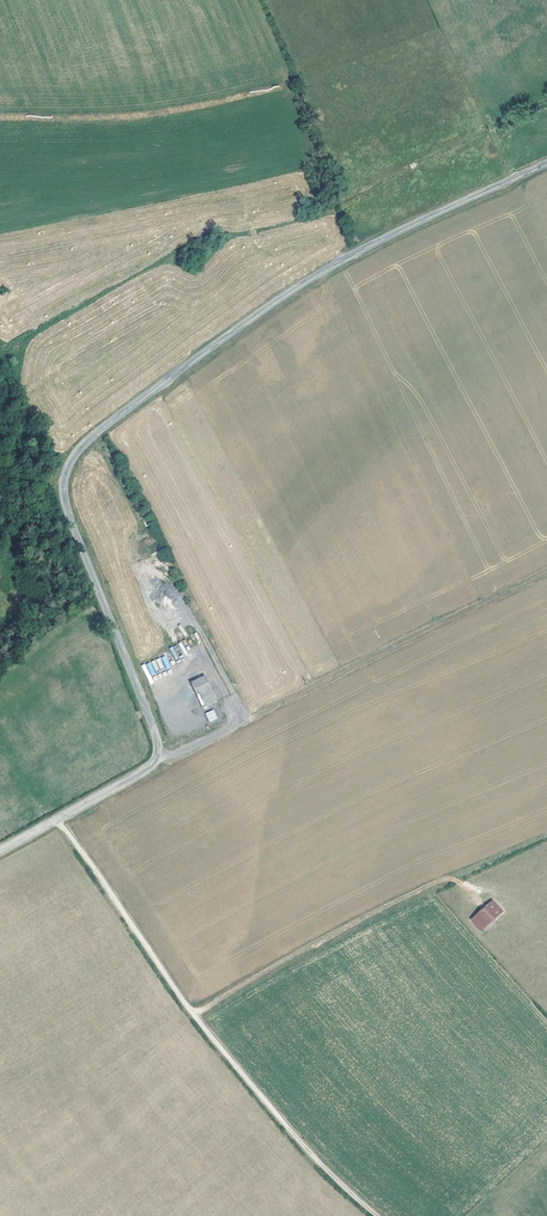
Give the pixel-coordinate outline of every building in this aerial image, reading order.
[(185,636),(187,635),(181,625),(179,626),(185,636)] [(170,647),(174,659),(182,656),(178,645),(170,647)] [(151,677),(156,674),(153,667),(156,665),(154,660),(141,666),(151,684),(154,682),(151,677)] [(205,675),(190,681),(202,708),(217,701),(205,675)] [(209,722),(218,718),(214,709),(205,712),(209,722)] [(481,931),(504,911),(492,899),(470,919),(481,931)]
